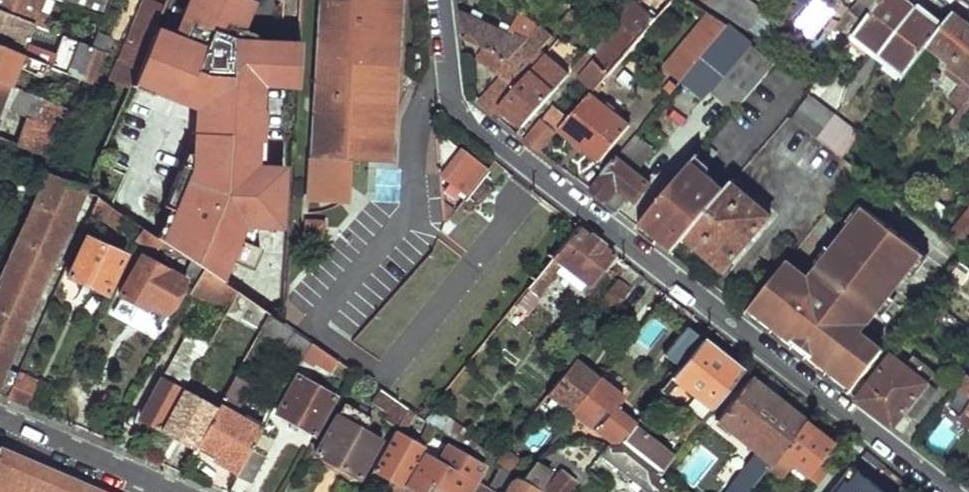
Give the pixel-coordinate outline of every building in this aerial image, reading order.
[(34,23),(56,32),(57,27),(51,23),(53,18),(38,12),(43,0),(0,0),(0,9),(34,23)] [(84,13),(102,21),(111,0),(89,0),(84,13)] [(126,88),(130,81),(156,22),(165,0),(154,0),(153,2),(149,0),(143,0),(108,80),(126,88)] [(162,239),(190,255),(201,263),(211,269),(223,252),(232,256),(261,269),(270,248),(258,243),(245,238),(252,222),(266,224),(280,224),(283,163),(260,162),(251,161),(253,136),(263,137),(264,104),(255,103),(257,78),(266,80),(297,81),(300,38),(240,34),(241,22),(245,12),(243,11),(248,0),(188,0),(182,14),(190,17),(183,34),(174,30),(156,22),(130,81),(151,91),(152,88),(194,106),(191,140),(164,204),(169,206),(175,209),(162,239)] [(245,12),(254,16),(260,0),(248,0),(243,11),(245,12)] [(308,154),(305,207),(318,205),(330,199),(338,190),(343,178),(344,162),(348,162),(391,164),(403,0),(319,0),(308,154)] [(672,0),(656,0),(666,8),(672,0)] [(749,0),(710,0),(706,4),(748,33),(767,12),(749,0)] [(824,4),(832,11),(841,0),(827,0),(824,4)] [(836,29),(846,39),(852,33),(881,0),(861,0),(836,29)] [(852,33),(875,50),(910,4),(905,0),(881,0),(852,33)] [(623,29),(595,62),(592,60),(577,78),(591,90),(660,11),(653,6),(643,17),(630,9),(618,24),(623,29)] [(21,54),(34,23),(0,9),(0,45),(21,54)] [(458,9),(462,39),(486,48),(511,57),(527,40),(458,9)] [(921,12),(886,58),(906,74),(911,68),(929,44),(942,28),(921,12)] [(954,12),(942,28),(929,44),(953,62),(950,66),(966,78),(950,100),(961,109),(968,99),(968,23),(954,12)] [(728,26),(710,13),(683,45),(699,58),(728,26)] [(182,14),(174,30),(183,34),(190,17),(182,14)] [(34,23),(21,54),(51,67),(64,36),(56,32),(34,23)] [(699,58),(679,81),(703,102),(711,92),(752,45),(753,44),(730,23),(728,26),(699,58)] [(480,60),(505,77),(477,107),(491,117),(497,109),(536,65),(531,59),(542,45),(539,42),(545,36),(539,27),(527,40),(511,57),(486,48),(480,60)] [(64,36),(51,67),(79,79),(91,47),(64,36)] [(8,86),(16,66),(41,77),(44,70),(49,72),(51,67),(21,54),(0,45),(0,82),(8,86)] [(664,67),(679,81),(699,58),(683,45),(664,67)] [(752,45),(711,92),(733,111),(774,64),(752,45)] [(91,47),(79,79),(89,83),(102,51),(91,47)] [(503,114),(520,128),(566,75),(543,55),(536,65),(497,109),(503,114)] [(257,78),(255,103),(264,104),(266,80),(257,78)] [(0,108),(12,114),(21,92),(8,86),(0,108)] [(32,91),(30,96),(65,113),(67,107),(32,91)] [(21,92),(12,114),(27,121),(56,134),(65,113),(30,96),(21,92)] [(564,122),(558,129),(598,162),(629,127),(589,93),(564,122)] [(861,134),(809,95),(790,121),(842,159),(861,134)] [(948,126),(958,134),(968,120),(968,118),(968,117),(968,115),(968,99),(948,126)] [(497,109),(491,117),(496,122),(503,114),(497,109)] [(549,110),(522,141),(537,153),(558,129),(564,122),(549,110)] [(27,121),(17,143),(48,156),(56,134),(27,121)] [(465,148),(438,126),(442,158),(443,169),(446,172),(471,193),(491,169),(465,148)] [(253,136),(251,161),(260,162),(263,137),(253,136)] [(639,166),(654,151),(638,136),(624,151),(639,166)] [(614,158),(586,191),(614,212),(627,197),(634,201),(648,184),(614,158)] [(667,245),(673,251),(684,238),(727,187),(721,182),(694,159),(640,223),(667,245)] [(348,162),(344,162),(343,178),(338,190),(330,199),(318,205),(305,207),(304,210),(346,211),(348,162)] [(0,278),(0,379),(5,368),(83,187),(48,171),(0,278)] [(727,187),(684,238),(724,270),(768,217),(731,183),(727,187)] [(462,203),(445,188),(448,219),(462,203)] [(125,214),(99,194),(93,205),(117,224),(125,214)] [(175,209),(169,206),(155,235),(162,239),(175,209)] [(951,231),(968,246),(968,210),(951,231)] [(773,277),(749,308),(853,389),(884,351),(860,333),(921,254),(864,211),(810,281),(798,296),(773,277)] [(304,218),(302,238),(323,238),(324,219),(304,218)] [(252,222),(245,238),(258,243),(266,224),(252,222)] [(579,225),(529,287),(538,294),(564,263),(588,284),(615,252),(579,225)] [(84,237),(66,277),(103,294),(121,254),(84,237)] [(223,252),(211,269),(222,277),(232,256),(223,252)] [(190,255),(181,272),(193,279),(201,263),(190,255)] [(136,258),(118,295),(141,307),(144,300),(163,311),(179,280),(136,258)] [(798,296),(810,281),(786,261),(773,277),(798,296)] [(193,279),(192,281),(214,294),(208,305),(222,313),(236,287),(222,277),(211,269),(201,263),(193,279)] [(616,280),(603,297),(615,307),(628,290),(616,280)] [(185,331),(138,418),(159,430),(180,391),(206,343),(185,331)] [(688,333),(671,353),(682,362),(699,342),(688,333)] [(682,362),(670,377),(710,410),(738,374),(699,342),(682,362)] [(305,362),(330,374),(337,360),(312,348),(305,362)] [(891,356),(856,400),(892,428),(905,413),(913,419),(935,391),(891,356)] [(575,357),(546,394),(556,401),(571,413),(600,377),(575,357)] [(0,379),(0,395),(6,397),(17,373),(5,368),(0,379)] [(957,387),(968,394),(968,372),(957,387)] [(17,373),(6,397),(24,405),(34,381),(17,373)] [(293,373),(273,412),(309,432),(330,393),(293,373)] [(725,491),(743,491),(750,483),(765,464),(775,450),(801,418),(749,376),(716,418),(734,432),(731,437),(743,446),(746,442),(755,449),(742,466),(744,467),(725,491)] [(581,421),(563,443),(565,443),(586,442),(588,442),(597,430),(613,410),(623,397),(600,377),(571,413),(581,421)] [(670,377),(660,391),(700,423),(710,410),(670,377)] [(935,391),(913,419),(924,427),(957,387),(945,379),(935,391)] [(383,389),(378,398),(404,414),(408,405),(383,389)] [(180,391),(159,430),(192,448),(214,410),(180,391)] [(404,414),(399,422),(405,426),(415,409),(408,405),(404,414)] [(214,410),(192,448),(236,472),(248,448),(259,430),(215,406),(214,410)] [(613,410),(597,430),(608,439),(603,445),(605,445),(614,447),(632,425),(613,410)] [(338,412),(316,448),(360,475),(382,438),(338,412)] [(831,441),(801,418),(775,450),(765,464),(778,475),(789,461),(805,474),(817,483),(828,469),(832,463),(820,454),(831,441)] [(374,465),(395,477),(387,491),(399,491),(438,424),(431,419),(416,443),(394,430),(374,465)] [(599,452),(642,486),(636,491),(658,491),(667,481),(659,475),(672,458),(632,425),(614,447),(605,445),(599,452)] [(427,478),(451,491),(468,491),(485,462),(449,441),(427,478)] [(0,446),(0,491),(108,491),(0,446)] [(866,447),(861,453),(877,465),(883,460),(866,447)] [(248,448),(236,472),(250,480),(263,456),(248,448)] [(830,491),(891,491),(853,462),(830,491)] [(499,491),(536,491),(549,471),(535,463),(519,481),(511,476),(510,476),(499,491)] [(485,491),(499,491),(510,476),(511,476),(511,474),(503,468),(485,491)] [(545,491),(567,491),(576,481),(562,470),(545,491)]
